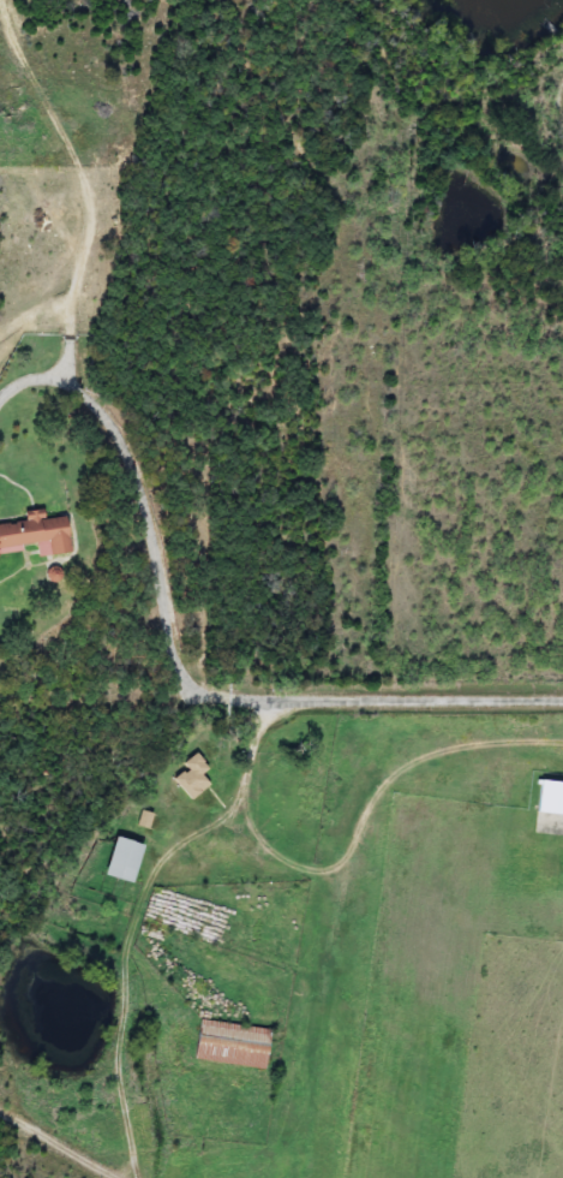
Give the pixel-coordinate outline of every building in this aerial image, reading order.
[(38,549),(0,553),(0,526),(28,523),(26,511),(44,508),(46,518),(68,516),(73,552),(40,557),(38,549)] [(209,769),(202,774),(210,785),(191,799),(174,778),(187,769),(184,763),(197,752),(209,769)] [(541,779),(562,781),(562,814),(538,813),(541,779)] [(106,875),(118,837),(145,844),(134,884),(106,875)] [(194,1060),(199,1021),(271,1029),(266,1069),(194,1060)]
